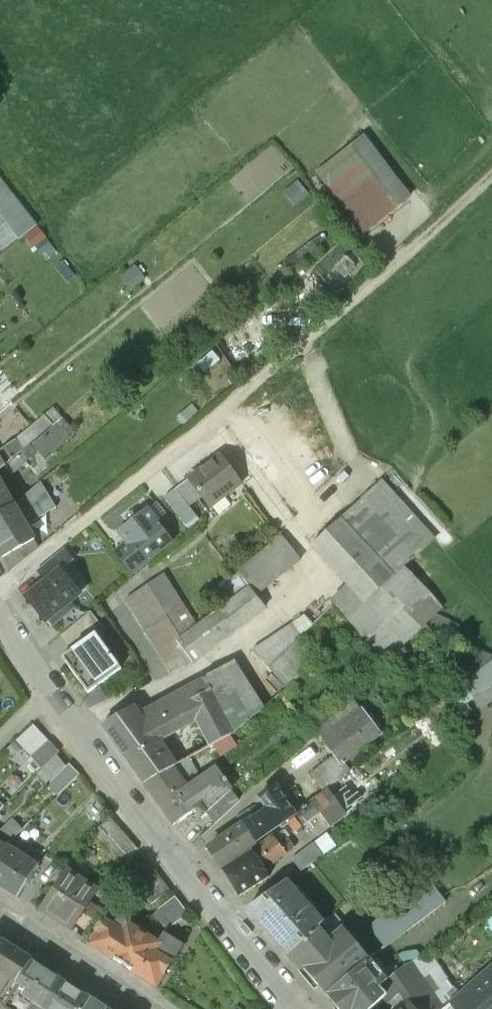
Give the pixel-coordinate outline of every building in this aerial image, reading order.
[(322,174),(366,229),(409,195),(366,140),(322,174)] [(0,178),(0,214),(20,240),(37,226),(0,178)] [(14,369),(6,360),(0,365),(0,381),(14,369)] [(58,425),(33,447),(46,461),(53,454),(54,455),(55,455),(54,453),(57,450),(58,452),(60,451),(58,449),(76,433),(66,423),(61,428),(58,425)] [(0,453),(0,472),(24,452),(40,437),(33,429),(0,453)] [(0,472),(0,481),(1,483),(13,476),(34,457),(31,454),(28,457),(24,452),(0,472)] [(224,454),(190,478),(212,506),(244,483),(224,454)] [(310,545),(348,586),(333,601),(389,662),(443,612),(402,568),(434,538),(380,480),(310,545)] [(0,481),(0,516),(15,507),(1,483),(0,481)] [(185,481),(167,496),(190,526),(203,516),(194,504),(200,499),(185,481)] [(57,509),(42,483),(33,491),(47,515),(57,509)] [(0,516),(0,552),(4,559),(30,544),(35,541),(27,527),(47,515),(33,491),(15,507),(0,516)] [(138,537),(116,554),(131,574),(170,543),(153,522),(151,523),(145,515),(130,527),(138,537)] [(283,538),(239,571),(251,588),(257,595),(301,562),(283,538)] [(30,544),(4,559),(12,571),(35,552),(30,544)] [(65,548),(37,571),(46,582),(59,570),(60,571),(74,560),(65,548)] [(46,582),(27,598),(47,622),(49,620),(52,624),(74,606),(71,602),(80,595),(60,571),(59,570),(46,582)] [(164,574),(147,586),(168,618),(185,606),(164,574)] [(147,586),(126,600),(165,662),(184,651),(177,641),(180,639),(168,618),(147,586)] [(180,639),(177,641),(184,651),(193,662),(267,608),(257,595),(251,588),(198,626),(180,639)] [(185,606),(168,618),(180,639),(198,626),(185,606)] [(90,612),(61,637),(72,651),(95,633),(96,635),(104,629),(90,612)] [(293,623),(254,650),(271,669),(305,635),(293,623)] [(96,635),(95,633),(72,651),(62,658),(88,693),(121,669),(96,635)] [(184,651),(165,662),(172,673),(193,662),(184,651)] [(238,662),(207,679),(213,691),(152,725),(161,741),(194,723),(197,727),(201,724),(212,747),(235,734),(236,734),(265,709),(238,662)] [(207,678),(140,715),(136,708),(103,726),(147,784),(176,768),(168,754),(161,741),(152,725),(213,691),(207,679),(207,678)] [(367,710),(327,739),(346,765),(386,736),(367,710)] [(35,721),(17,738),(33,754),(51,736),(35,721)] [(57,756),(38,775),(49,785),(67,767),(57,756)] [(322,785),(342,777),(335,760),(316,767),(322,785)] [(176,768),(147,784),(177,824),(197,810),(202,807),(188,788),(184,783),(197,775),(188,761),(176,768)] [(67,767),(49,785),(59,796),(80,775),(70,764),(67,767)] [(215,768),(188,788),(202,807),(197,810),(203,818),(207,814),(232,792),(233,791),(228,784),(230,783),(228,779),(225,781),(215,768)] [(297,814),(276,785),(262,795),(269,807),(247,823),(259,840),(297,814)] [(328,794),(315,801),(297,814),(305,823),(320,811),(330,824),(347,811),(346,810),(362,797),(359,792),(354,795),(349,786),(331,798),(328,794)] [(232,792),(207,814),(220,825),(244,803),(232,792)] [(137,849),(110,816),(95,833),(125,869),(137,849)] [(9,849),(12,844),(24,831),(14,821),(0,835),(0,863),(9,849)] [(247,823),(227,837),(229,840),(239,854),(259,840),(247,823)] [(274,833),(261,843),(250,850),(263,868),(264,867),(273,861),(274,863),(289,853),(274,833)] [(229,840),(212,847),(223,865),(239,854),(229,840)] [(323,840),(302,853),(306,859),(320,850),(330,843),(329,840),(325,842),(323,840)] [(9,849),(0,863),(0,888),(20,900),(40,868),(9,849)] [(227,864),(224,866),(241,893),(270,875),(264,867),(263,868),(250,850),(227,864)] [(150,906),(168,892),(148,865),(129,879),(150,906)] [(99,891),(70,871),(43,911),(73,930),(99,891)] [(324,921),(286,880),(250,906),(290,955),(319,926),(324,921)] [(157,915),(172,931),(189,916),(174,900),(157,915)] [(405,933),(387,910),(374,923),(390,944),(405,933)] [(115,928),(108,924),(107,925),(106,924),(101,933),(94,946),(124,968),(143,935),(119,920),(115,928)] [(319,926),(290,955),(303,969),(303,968),(317,985),(362,950),(343,928),(329,939),(319,926)] [(158,944),(143,935),(124,968),(156,987),(165,973),(166,974),(170,967),(169,967),(181,947),(163,936),(158,944)] [(0,939),(0,1001),(14,979),(21,982),(34,961),(0,939)] [(362,950),(317,985),(327,996),(370,960),(362,950)] [(378,988),(385,995),(399,1008),(405,1008),(410,1005),(413,1008),(444,1008),(448,1005),(459,995),(426,953),(405,969),(404,967),(387,980),(378,988)] [(327,996),(338,1008),(372,1008),(385,995),(378,988),(387,980),(370,960),(327,996)] [(34,961),(21,982),(31,988),(27,995),(46,1008),(64,980),(34,961)] [(452,1008),(491,1008),(491,966),(459,995),(448,1005),(452,1008)] [(64,980),(46,1008),(48,1008),(81,1008),(89,996),(64,980)] [(89,996),(81,1008),(110,1008),(89,996)]
